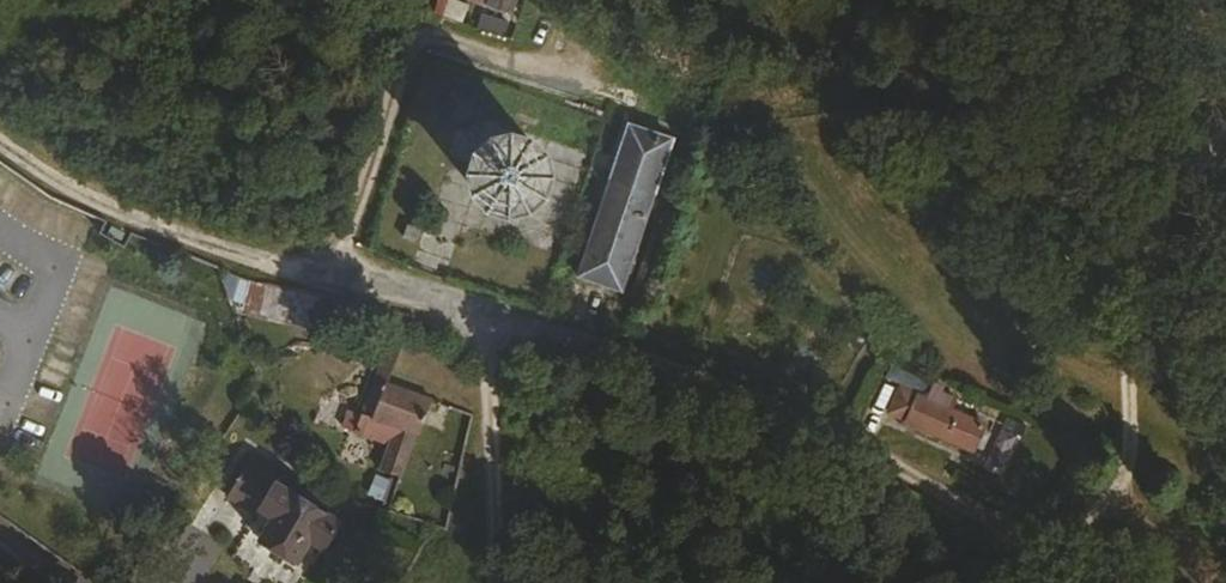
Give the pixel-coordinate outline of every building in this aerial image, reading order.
[(486,6),(518,16),(523,0),(488,0),(486,6)] [(628,295),(677,146),(629,131),(582,276),(628,295)] [(537,160),(487,139),(471,191),(518,210),(537,160)] [(424,226),(411,222),(406,235),(420,239),(424,226)] [(300,306),(302,294),(241,280),(239,291),(300,306)] [(405,479),(422,427),(383,415),(391,384),(395,371),(378,365),(350,456),(377,467),(405,479)] [(422,427),(431,395),(391,384),(383,415),(422,427)] [(998,433),(916,402),(904,431),(985,463),(998,433)] [(257,536),(296,561),(308,541),(321,549),(339,520),(248,463),(230,492),(270,517),(257,536)] [(365,499),(393,512),(405,479),(377,467),(365,499)]
